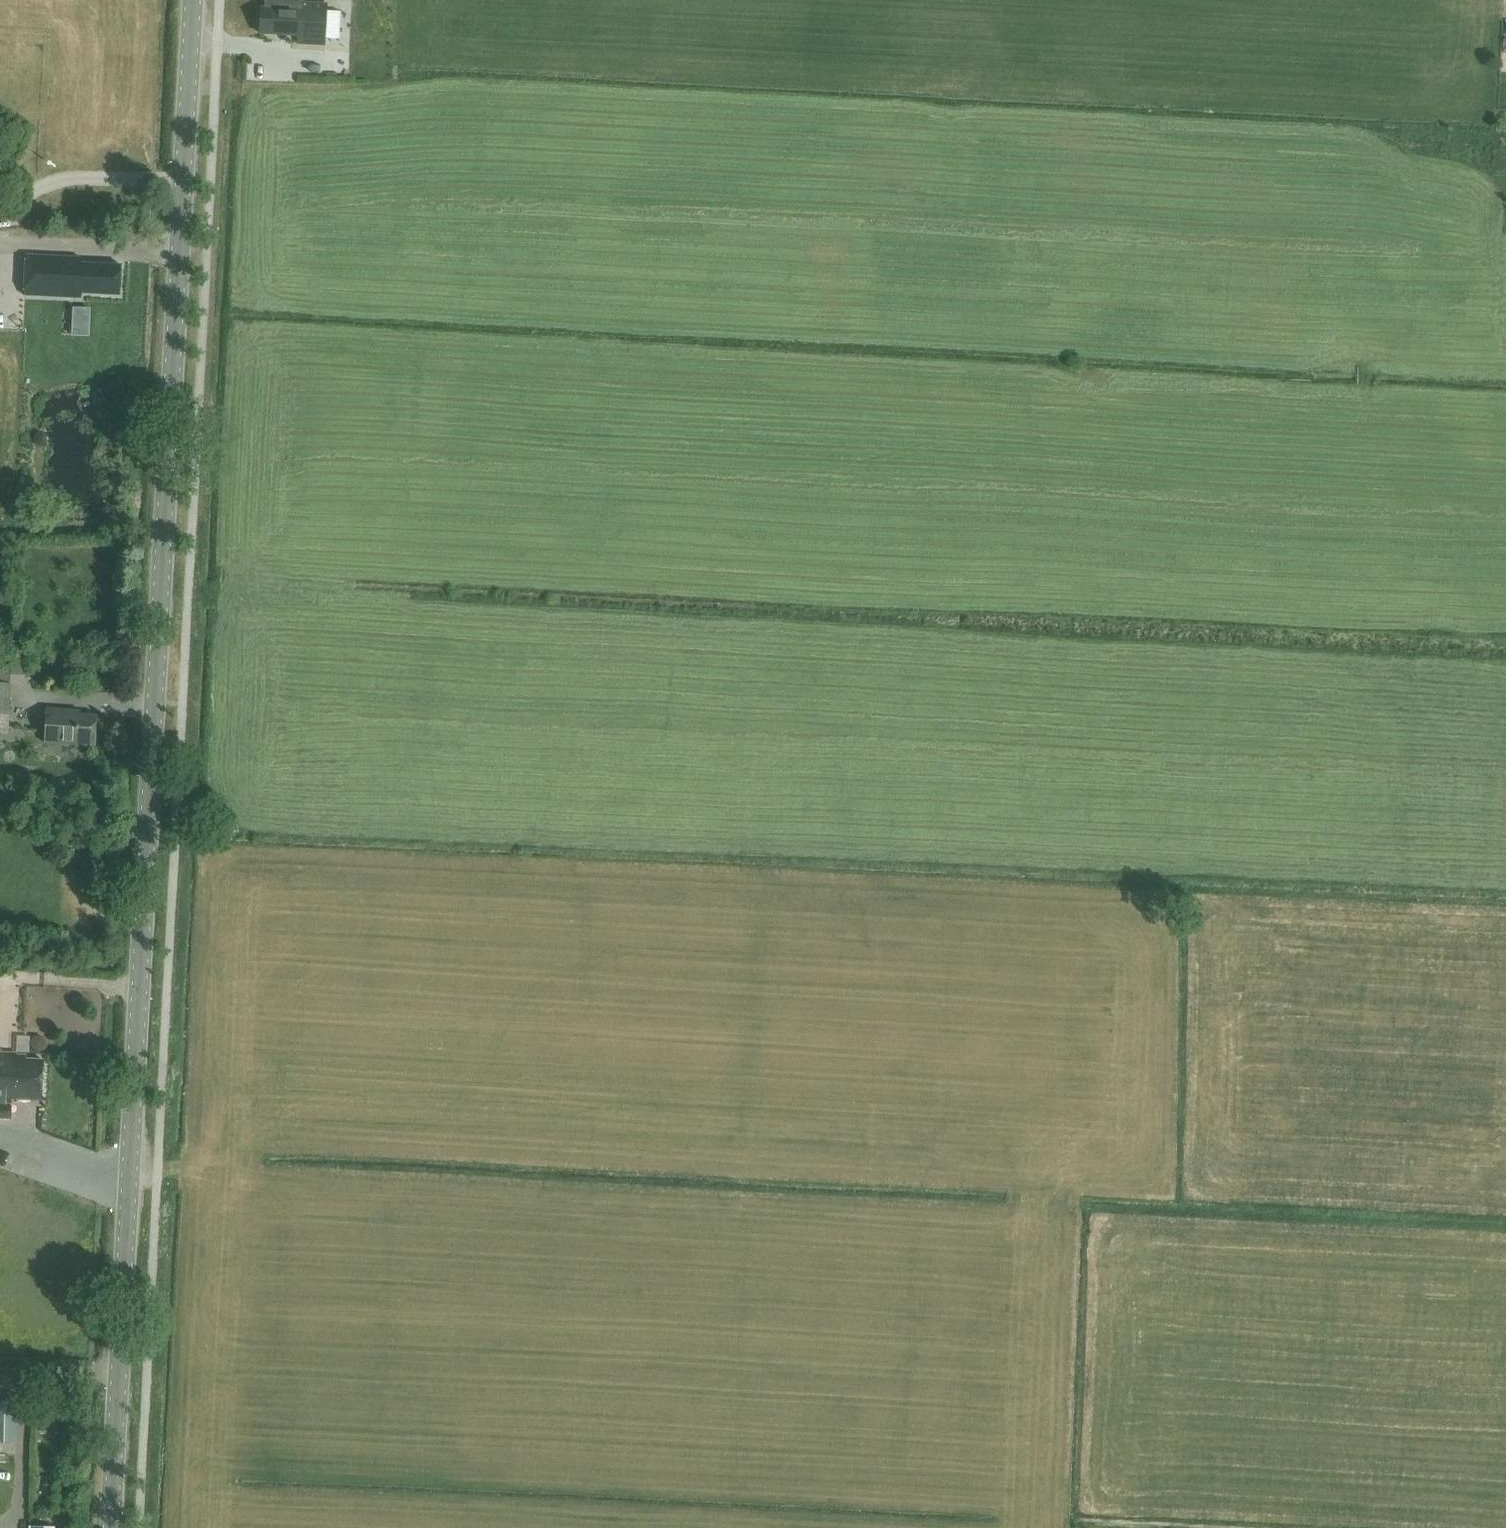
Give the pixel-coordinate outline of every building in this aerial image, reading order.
[(260,33),(298,35),(297,43),(325,45),(327,4),(302,3),(302,0),(266,0),(265,8),(261,8),(260,33)] [(27,256),(25,294),(81,297),(81,292),(118,294),(120,266),(81,265),(81,259),(27,256)] [(8,733),(10,684),(0,684),(0,732),(8,733)] [(45,743),(95,745),(96,715),(80,715),(80,711),(47,709),(45,743)] [(6,1119),(6,1103),(5,1103),(6,1098),(41,1100),(43,1060),(26,1059),(26,1055),(16,1055),(17,1053),(0,1052),(0,1118),(6,1119)] [(13,1442),(14,1402),(0,1401),(0,1442),(13,1442)] [(67,1448),(68,1464),(81,1463),(80,1448),(67,1448)]
